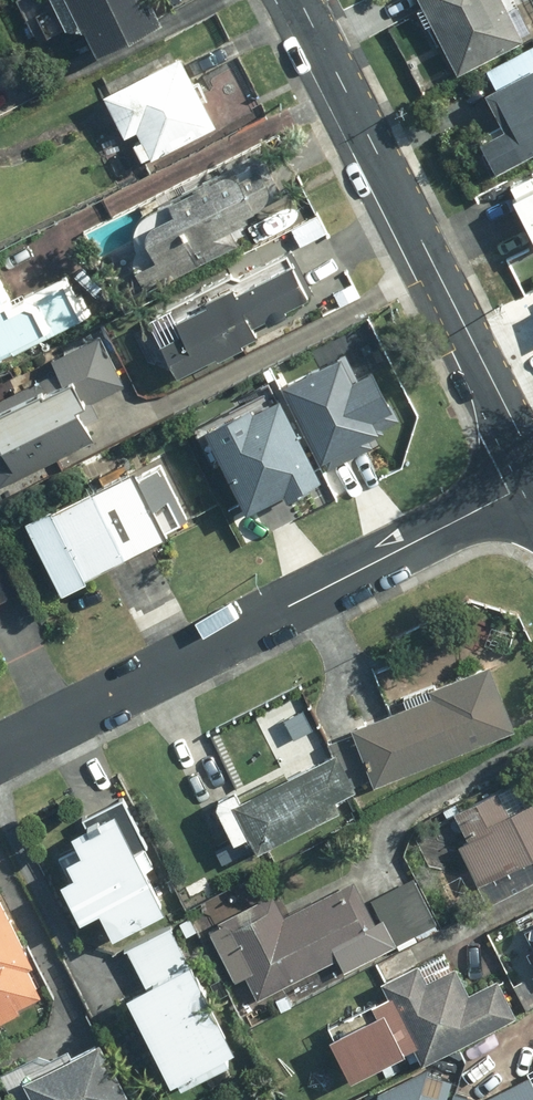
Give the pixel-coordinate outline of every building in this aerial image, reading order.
[(69,32),(78,28),(95,59),(160,25),(147,0),(52,0),(69,32)] [(456,81),(485,67),(523,49),(518,39),(532,32),(518,5),(528,0),(417,0),(456,81)] [(487,71),(496,88),(483,94),(500,127),(472,141),(489,174),(532,152),(532,50),(487,71)] [(214,133),(180,60),(103,96),(137,169),(214,133)] [(130,255),(133,274),(142,294),(288,208),(257,155),(146,214),(135,231),(130,255)] [(505,190),(532,243),(532,176),(505,190)] [(140,310),(172,380),(263,338),(259,330),(311,307),(283,245),(140,310)] [(93,315),(74,274),(13,303),(0,275),(0,358),(93,315)] [(101,337),(46,364),(52,376),(0,402),(0,489),(96,442),(80,409),(126,387),(101,337)] [(343,354),(284,384),(327,468),(372,444),(369,438),(382,431),(380,426),(398,417),(375,372),(357,381),(343,354)] [(207,426),(249,507),(285,488),(289,496),(325,477),(282,394),(256,408),(253,402),(207,426)] [(132,477),(130,473),(23,523),(57,595),(169,542),(166,535),(192,523),(164,462),(132,477)] [(0,546),(0,609),(26,596),(0,546)] [(407,704),(346,730),(349,736),(325,746),(327,753),(227,796),(251,853),(344,813),(338,798),(513,723),(486,660),(404,696),(407,704)] [(532,853),(532,774),(424,832),(449,878),(467,868),(475,884),(532,853)] [(159,914),(143,871),(154,867),(127,797),(61,822),(73,853),(52,861),(73,917),(93,909),(103,936),(159,914)] [(279,1012),(433,926),(406,877),(360,903),(349,883),(283,920),(266,889),(205,923),(239,985),(244,982),(253,1000),(268,992),(279,1012)] [(0,897),(0,1012),(45,990),(0,897)] [(522,928),(532,950),(532,922),(522,928)] [(232,1058),(173,925),(125,947),(142,985),(120,994),(163,1089),(232,1058)] [(416,1065),(513,1014),(492,974),(467,987),(455,965),(429,979),(419,961),(376,984),(384,999),(323,1032),(349,1082),(386,1062),(408,1050),(416,1065)] [(82,1018),(0,1069),(0,1093),(4,1099),(131,1099),(82,1018)] [(386,1062),(374,1099),(479,1099),(448,1091),(452,1079),(386,1062)] [(532,1080),(489,1099),(532,1099),(532,1081),(532,1080)]
